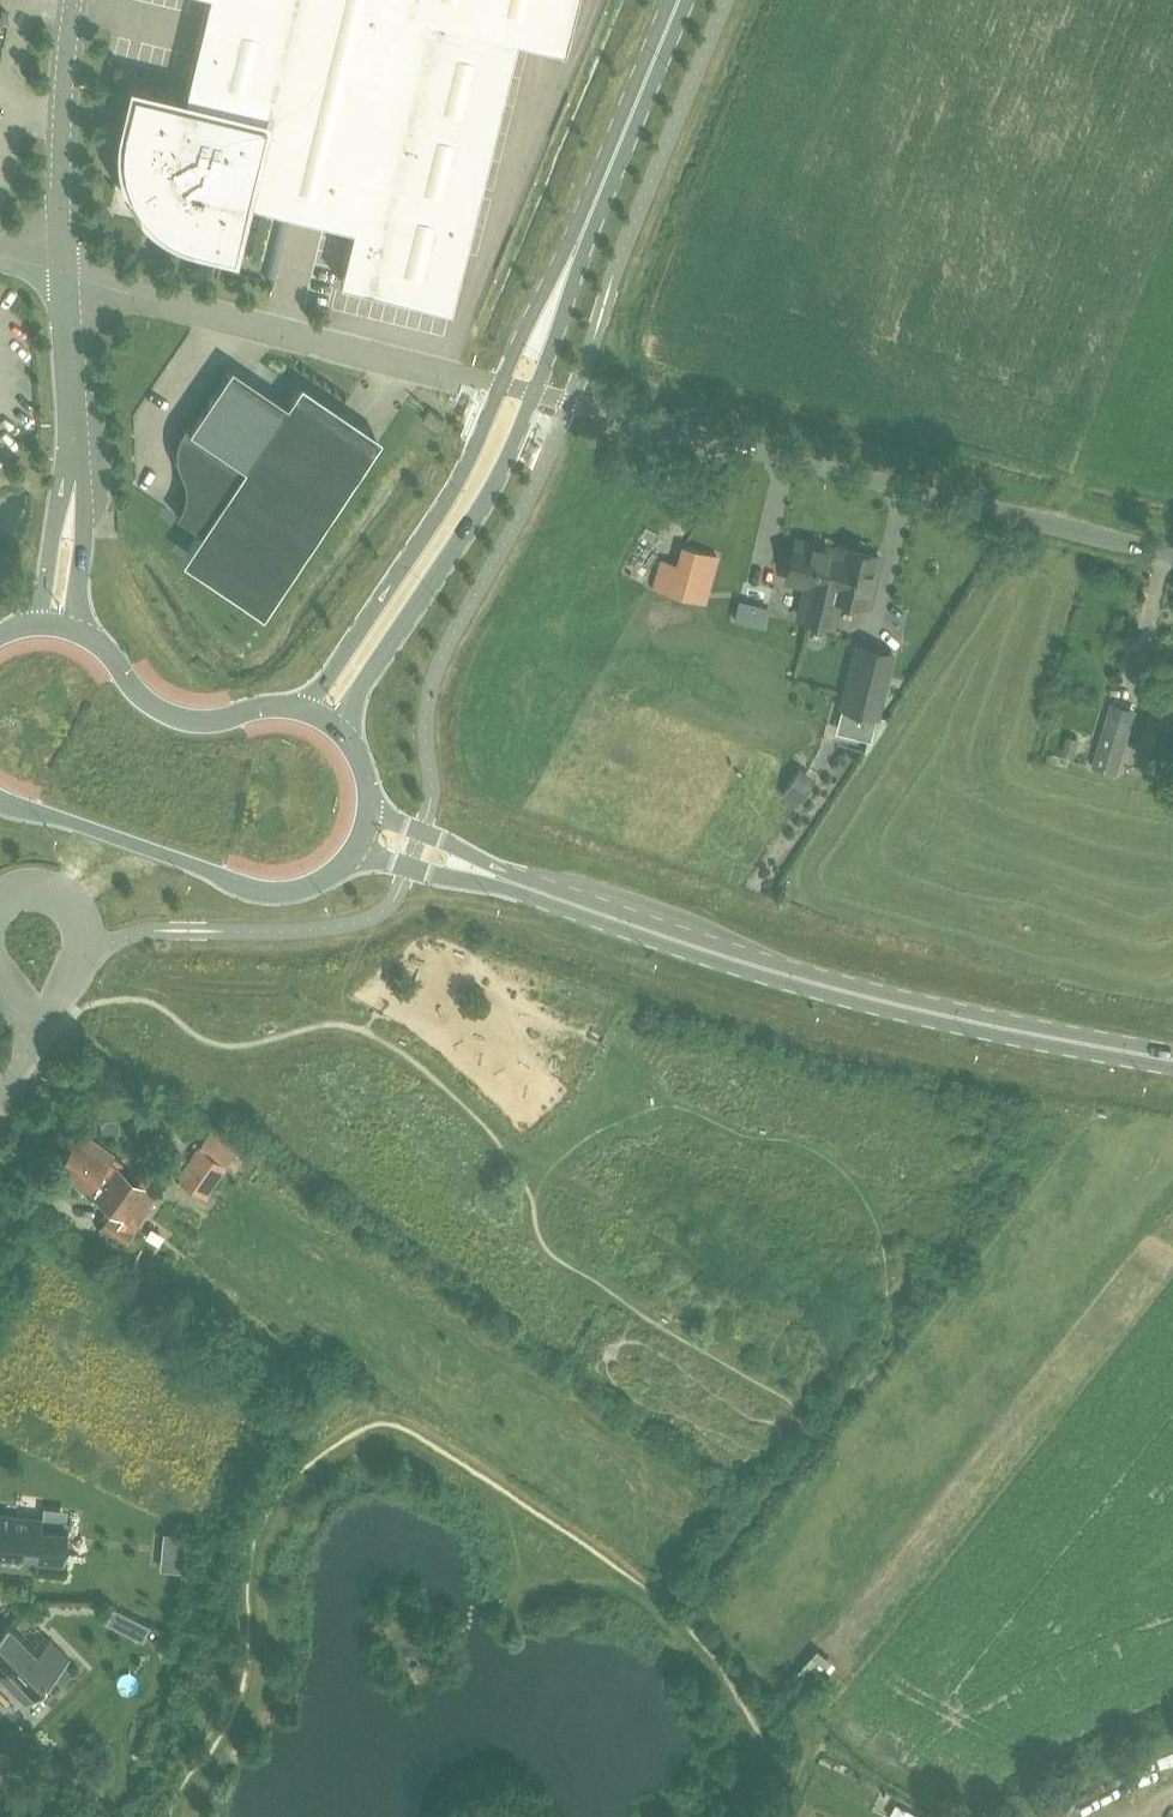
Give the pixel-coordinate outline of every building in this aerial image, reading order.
[(184,97),(173,95),(174,91),(130,81),(120,124),(123,125),(121,136),(121,153),(123,170),(129,186),(131,190),(139,204),(142,207),(154,220),(167,230),(183,237),(194,240),(193,244),(236,255),(247,210),(243,210),(246,199),(353,225),(340,279),(451,306),(517,36),(564,47),(576,0),(208,0),(184,97)] [(8,12),(0,10),(0,45),(8,12)] [(184,497),(179,510),(176,514),(201,530),(189,547),(270,602),(378,442),(298,388),(284,408),(228,371),(190,426),(186,423),(183,427),(178,437),(176,447),(176,454),(177,460),(179,466),(182,472),(184,477),(185,483),(184,497)] [(444,417),(430,408),(423,418),(437,427),(444,417)] [(840,549),(839,549),(798,539),(788,578),(808,583),(800,615),(814,618),(825,573),(834,576),(840,549)] [(825,573),(814,618),(833,623),(840,595),(868,602),(880,556),(840,546),(839,549),(840,549),(834,576),(825,573)] [(716,556),(684,547),(672,594),(704,602),(716,556)] [(893,653),(858,644),(842,706),(844,706),(839,725),(872,733),(876,715),(877,715),(893,653)] [(1120,773),(1138,711),(1114,704),(1097,767),(1120,773)] [(1164,754),(1172,721),(1148,714),(1139,747),(1164,754)] [(216,1126),(201,1147),(224,1164),(239,1141),(216,1126)] [(81,1131),(55,1167),(112,1209),(100,1226),(123,1244),(138,1223),(158,1195),(119,1167),(123,1162),(81,1131)] [(224,1164),(201,1147),(198,1145),(176,1177),(205,1197),(227,1166),(224,1164)] [(42,1517),(16,1514),(0,1512),(0,1556),(21,1558),(22,1550),(37,1551),(36,1559),(41,1560),(40,1569),(62,1571),(63,1562),(64,1562),(68,1527),(66,1527),(66,1528),(41,1525),(42,1517)] [(122,1605),(116,1618),(150,1633),(156,1621),(122,1605)] [(0,1628),(0,1661),(8,1669),(0,1677),(0,1680),(25,1704),(69,1660),(48,1640),(35,1654),(5,1623),(0,1628)] [(902,1816),(930,1816),(905,1808),(902,1816)]
